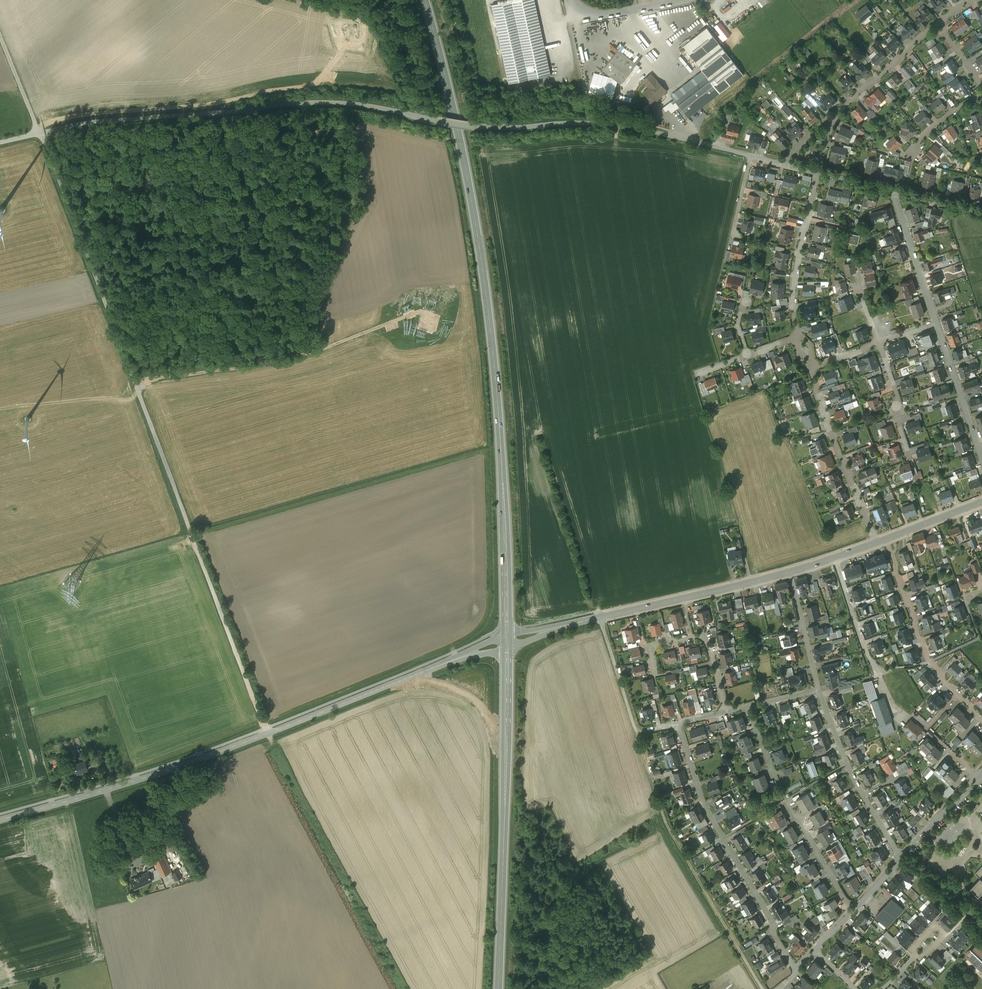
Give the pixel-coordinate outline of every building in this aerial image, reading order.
[(492,4),(509,84),(550,75),(549,69),(547,69),(533,0),(513,0),(498,3),(492,4)] [(937,0),(932,0),(931,1),(936,8),(938,11),(946,4),(943,0),(938,0),(937,0)] [(936,8),(931,1),(928,4),(933,11),(936,8)] [(866,5),(856,13),(862,20),(872,13),(869,9),(866,5)] [(919,17),(915,20),(921,26),(922,28),(928,22),(927,21),(934,15),(928,9),(924,5),(919,9),(923,13),(922,15),(919,17)] [(977,9),(973,11),(977,19),(981,16),(977,9)] [(959,22),(952,27),(954,30),(955,31),(958,35),(965,30),(964,28),(968,25),(963,19),(959,22)] [(731,35),(721,23),(715,27),(721,35),(719,36),(723,41),(731,35)] [(910,24),(908,26),(906,25),(904,27),(905,29),(902,31),(904,33),(908,37),(908,38),(916,31),(910,24)] [(731,58),(707,28),(684,46),(708,77),(731,58)] [(632,29),(619,45),(639,60),(652,44),(632,29)] [(901,43),(894,35),(891,38),(892,39),(887,43),(893,50),(901,43)] [(972,38),(964,44),(971,53),(977,48),(976,47),(981,43),(979,40),(975,36),(975,35),(972,38)] [(940,42),(932,48),(938,57),(942,55),(946,52),(940,42)] [(881,51),(875,45),(872,48),(877,54),(881,51)] [(806,58),(809,56),(808,55),(811,53),(809,49),(803,52),(806,58)] [(619,50),(603,70),(613,78),(615,75),(624,82),(637,65),(619,50)] [(881,51),(877,54),(872,59),(878,65),(886,57),(881,51)] [(872,59),(867,53),(864,56),(869,62),(872,59)] [(868,62),(863,56),(859,59),(864,65),(868,62)] [(708,77),(720,93),(744,74),(731,58),(708,77)] [(859,59),(856,62),(858,64),(854,67),(858,71),(857,72),(858,71),(860,74),(863,77),(870,71),(864,65),(859,59)] [(958,69),(952,59),(943,65),(948,72),(950,74),(950,75),(952,73),(958,69)] [(910,61),(900,69),(908,78),(915,72),(911,68),(913,65),(910,61)] [(939,62),(933,66),(936,71),(942,67),(939,62)] [(947,72),(942,76),(947,83),(948,82),(945,78),(950,74),(948,72),(947,73),(947,72)] [(950,74),(945,78),(948,82),(955,77),(952,73),(950,75),(950,74)] [(667,91),(657,80),(651,74),(644,81),(650,88),(653,85),(654,86),(649,91),(653,96),(647,102),(652,108),(659,101),(658,99),(667,91)] [(896,74),(889,80),(895,86),(901,80),(896,74)] [(847,78),(845,75),(838,81),(841,84),(847,91),(851,88),(851,87),(855,83),(849,76),(847,78)] [(708,77),(674,103),(672,101),(663,108),(666,111),(669,109),(672,113),(680,107),(688,118),(720,93),(708,77)] [(957,77),(950,82),(953,87),(956,84),(960,82),(957,77)] [(960,82),(956,84),(959,88),(960,90),(964,88),(965,89),(969,86),(964,79),(960,82)] [(884,96),(878,89),(871,95),(870,96),(878,105),(884,99),(885,98),(884,96)] [(816,101),(808,92),(805,95),(808,98),(814,105),(816,107),(820,104),(820,103),(819,101),(817,99),(816,101)] [(887,93),(884,96),(885,98),(884,99),(888,103),(893,99),(887,93)] [(662,101),(664,104),(674,98),(672,94),(662,101)] [(820,100),(819,101),(820,102),(820,103),(820,104),(826,110),(836,101),(830,94),(824,100),(823,99),(821,99),(820,99),(820,100)] [(878,105),(870,96),(871,95),(870,95),(868,98),(866,99),(866,101),(869,104),(872,108),(873,107),(874,109),(878,106),(877,105),(878,105)] [(814,105),(808,98),(805,101),(811,107),(811,108),(814,105)] [(939,98),(931,104),(937,113),(945,106),(939,98)] [(819,119),(810,108),(811,107),(805,101),(802,104),(803,106),(805,108),(802,111),(808,118),(807,118),(809,120),(806,122),(805,120),(804,121),(810,127),(819,119)] [(930,111),(925,104),(921,108),(923,111),(927,115),(930,111)] [(793,112),(786,105),(781,110),(788,117),(793,112)] [(866,113),(859,105),(852,112),(857,118),(858,117),(861,120),(867,114),(866,113)] [(767,116),(769,114),(762,107),(760,109),(767,116)] [(875,114),(870,109),(866,113),(867,114),(870,119),(875,114)] [(923,111),(920,114),(921,114),(916,119),(915,121),(917,123),(919,123),(922,126),(930,119),(927,115),(923,111)] [(979,113),(971,116),(974,123),(971,124),(973,130),(981,127),(980,124),(981,124),(981,119),(979,113)] [(795,121),(790,126),(789,126),(785,129),(791,135),(793,138),(803,130),(795,121)] [(917,131),(907,121),(903,125),(907,128),(901,134),(901,135),(907,141),(917,131)] [(729,125),(727,133),(723,132),(721,139),(734,142),(735,135),(736,132),(738,133),(740,127),(729,125)] [(951,125),(943,131),(950,141),(958,135),(951,125)] [(859,129),(852,126),(851,131),(854,132),(853,133),(857,134),(859,129)] [(851,131),(841,127),(837,138),(849,143),(853,133),(854,132),(851,131)] [(778,130),(774,133),(778,138),(782,135),(778,130)] [(790,143),(782,134),(782,135),(778,138),(776,140),(784,149),(790,143)] [(762,137),(751,135),(749,144),(752,144),(752,145),(757,146),(757,145),(760,146),(760,145),(762,138),(762,137)] [(907,141),(901,135),(899,137),(905,143),(907,141)] [(901,144),(894,137),(887,144),(892,149),(894,151),(895,150),(901,144)] [(940,148),(934,144),(927,153),(931,157),(933,155),(936,157),(941,151),(942,152),(943,151),(940,148)] [(948,150),(943,145),(940,148),(943,151),(945,153),(948,150)] [(843,148),(834,146),(831,155),(831,159),(839,161),(840,158),(841,158),(841,157),(844,158),(846,151),(847,149),(843,148)] [(897,152),(895,150),(894,151),(892,149),(890,151),(892,153),(891,156),(899,158),(900,153),(897,152)] [(931,157),(927,153),(922,158),(923,158),(928,163),(930,161),(931,162),(937,162),(938,161),(936,157),(933,155),(931,157)] [(878,161),(868,159),(865,171),(875,174),(878,161)] [(894,168),(886,166),(885,170),(884,176),(888,177),(892,178),(894,168)] [(763,169),(759,168),(759,169),(756,168),(756,169),(755,173),(754,177),(754,178),(757,179),(757,180),(760,180),(760,179),(764,180),(766,170),(763,170),(763,169)] [(903,170),(894,168),(892,178),(901,180),(903,172),(904,170),(903,170)] [(935,175),(925,172),(922,185),(932,188),(935,175)] [(797,177),(785,174),(783,184),(795,187),(797,177)] [(964,183),(954,181),(951,191),(961,193),(964,183)] [(978,188),(973,187),(972,192),(970,191),(969,196),(978,198),(980,191),(980,189),(978,188)] [(850,191),(843,189),(842,192),(830,189),(828,198),(848,202),(850,191)] [(765,191),(756,190),(755,195),(759,197),(763,198),(765,191)] [(755,195),(750,194),(747,205),(757,207),(759,197),(755,195)] [(878,196),(869,194),(868,198),(867,202),(869,203),(876,204),(878,196)] [(790,200),(776,197),(773,207),(774,207),(772,215),(778,217),(780,208),(787,210),(790,200)] [(833,206),(821,203),(818,214),(824,216),(830,217),(833,206)] [(920,218),(916,206),(906,209),(910,221),(920,218)] [(891,207),(883,210),(885,216),(886,219),(889,218),(894,217),(891,207)] [(942,211),(933,209),(932,213),(929,223),(935,225),(937,218),(939,219),(942,211)] [(883,210),(871,214),(873,220),(879,218),(885,216),(883,210)] [(797,219),(788,217),(787,224),(795,226),(795,225),(796,225),(797,219)] [(751,232),(753,221),(744,219),(742,230),(743,231),(744,232),(746,231),(751,232)] [(826,227),(816,225),(813,238),(823,241),(826,227)] [(792,230),(782,227),(781,231),(782,232),(780,240),(779,240),(789,242),(792,230)] [(922,230),(914,233),(917,242),(918,244),(922,242),(922,240),(925,239),(923,232),(922,230)] [(928,230),(923,232),(925,239),(931,237),(928,230)] [(894,234),(883,238),(885,244),(893,242),(894,244),(902,242),(899,232),(894,234)] [(859,236),(845,233),(845,236),(846,236),(844,242),(857,245),(859,236)] [(744,247),(733,244),(732,251),(731,256),(741,258),(744,247)] [(817,248),(810,247),(808,255),(818,258),(820,251),(820,249),(817,248)] [(904,247),(895,250),(899,262),(908,259),(904,247)] [(785,252),(777,251),(775,260),(778,260),(776,266),(786,269),(787,263),(788,263),(788,262),(787,262),(788,258),(789,254),(789,255),(789,254),(785,252)] [(941,258),(932,261),(934,268),(937,267),(936,264),(942,262),(941,258)] [(931,260),(924,263),(926,271),(934,268),(932,261),(931,260)] [(853,262),(845,264),(847,274),(855,272),(855,267),(853,262)] [(870,262),(862,263),(863,269),(864,269),(865,271),(866,271),(867,274),(874,273),(875,272),(874,269),(873,269),(872,266),(871,266),(870,262)] [(811,267),(806,266),(805,274),(815,276),(816,268),(816,267),(811,267)] [(867,274),(866,274),(867,280),(866,280),(868,286),(876,284),(875,279),(876,279),(874,273),(867,274)] [(734,276),(729,275),(727,283),(726,283),(725,287),(731,288),(731,287),(737,288),(738,285),(740,284),(740,283),(742,278),(739,278),(734,276)] [(838,279),(835,280),(837,288),(838,288),(838,292),(846,290),(847,290),(845,281),(843,282),(843,279),(843,278),(838,279)] [(912,279),(903,282),(906,288),(904,289),(906,294),(911,292),(916,291),(912,279)] [(759,281),(754,280),(750,282),(750,286),(751,288),(750,291),(754,292),(754,293),(758,294),(758,293),(762,294),(764,283),(760,282),(759,281)] [(814,285),(803,285),(803,295),(814,295),(814,287),(814,285)] [(954,286),(942,290),(944,296),(956,292),(954,286)] [(846,290),(838,292),(841,299),(849,297),(846,290)] [(942,290),(934,293),(937,302),(945,299),(944,296),(942,290)] [(849,297),(841,299),(839,300),(840,302),(837,303),(838,307),(842,305),(843,310),(849,308),(850,311),(852,310),(851,307),(854,306),(852,301),(850,302),(850,300),(851,300),(850,296),(849,297)] [(735,303),(723,301),(721,310),(733,313),(735,303)] [(915,303),(911,304),(911,305),(912,304),(915,312),(914,313),(915,317),(925,314),(923,310),(920,302),(915,303)] [(809,307),(803,308),(805,318),(808,317),(808,318),(809,319),(811,318),(812,317),(817,316),(815,307),(814,305),(809,307)] [(782,310),(775,311),(777,320),(786,319),(784,309),(782,310)] [(755,313),(748,314),(749,323),(753,322),(753,323),(757,323),(757,322),(761,321),(760,315),(760,313),(755,313)] [(951,317),(942,320),(946,330),(954,327),(951,317)] [(823,323),(812,326),(815,336),(829,333),(830,331),(829,328),(827,327),(826,324),(826,322),(823,323)] [(862,330),(856,332),(860,341),(870,337),(869,334),(868,331),(867,331),(866,328),(862,330)] [(731,330),(726,331),(725,331),(722,332),(725,341),(728,340),(730,341),(734,339),(731,330)] [(759,331),(752,333),(755,342),(765,339),(763,332),(762,330),(759,331)] [(932,338),(930,331),(917,336),(921,349),(935,345),(933,338),(932,338)] [(957,332),(947,335),(949,340),(959,337),(957,332)] [(959,337),(949,341),(951,346),(957,344),(957,345),(961,344),(961,343),(959,338),(959,337)] [(833,339),(823,342),(824,345),(823,345),(825,351),(826,351),(826,352),(836,348),(836,346),(833,339)] [(904,340),(888,346),(892,358),(908,352),(904,340)] [(960,348),(953,351),(956,359),(963,357),(963,356),(961,350),(960,348)] [(936,349),(927,352),(929,358),(938,355),(936,349)] [(918,352),(911,355),(912,359),(914,359),(916,363),(921,361),(923,360),(922,356),(920,357),(919,352),(918,352)] [(776,357),(777,360),(779,366),(785,364),(786,366),(791,364),(787,353),(776,357)] [(861,370),(869,367),(869,368),(873,367),(878,365),(877,363),(874,354),(863,358),(863,359),(857,360),(861,370)] [(968,361),(974,359),(973,359),(972,354),(968,355),(963,356),(963,357),(965,362),(968,361)] [(923,360),(921,361),(923,366),(930,363),(931,364),(940,361),(938,355),(929,358),(923,360)] [(762,360),(752,364),(756,373),(766,369),(762,360)] [(916,363),(914,363),(917,372),(924,370),(923,366),(921,361),(916,363)] [(970,364),(967,365),(970,373),(976,371),(974,367),(976,366),(975,363),(975,362),(970,364)] [(967,364),(958,367),(962,377),(970,374),(970,373),(967,365),(967,364)] [(741,367),(731,371),(735,379),(741,377),(744,376),(744,375),(741,367)] [(942,367),(933,370),(933,371),(930,372),(934,381),(937,380),(937,381),(943,378),(946,377),(942,367)] [(834,370),(825,374),(828,383),(837,380),(834,370)] [(749,374),(744,375),(744,376),(741,377),(744,385),(752,382),(749,374)] [(875,377),(872,378),(875,388),(884,385),(880,375),(875,377)] [(715,377),(704,381),(705,382),(707,388),(708,390),(719,386),(715,377)] [(803,379),(793,382),(796,391),(797,392),(801,390),(806,388),(803,379)] [(904,382),(901,383),(904,392),(915,389),(912,379),(909,380),(908,379),(903,381),(904,382)] [(973,380),(964,383),(967,391),(976,388),(973,380)] [(945,384),(931,389),(934,398),(935,399),(938,398),(944,396),(951,393),(948,385),(946,386),(945,384)] [(839,390),(829,394),(832,402),(840,399),(842,398),(840,393),(839,390)] [(849,390),(840,393),(842,398),(840,399),(841,402),(852,399),(849,390)] [(803,397),(799,399),(803,409),(812,406),(809,395),(803,397)] [(970,400),(973,409),(977,408),(977,407),(981,405),(981,398),(981,397),(981,396),(970,400)] [(873,399),(868,401),(870,407),(869,407),(870,411),(872,410),(881,407),(880,404),(881,404),(880,401),(879,401),(877,397),(873,399)] [(955,403),(946,406),(950,417),(959,414),(954,404),(955,404),(955,403)] [(844,409),(835,412),(838,422),(847,419),(844,409)] [(810,412),(809,413),(803,416),(804,421),(807,420),(809,427),(818,424),(817,420),(814,412),(810,413),(810,412)] [(916,420),(906,423),(909,432),(922,428),(919,419),(916,420)] [(960,421),(952,424),(956,434),(964,431),(960,421)] [(887,426),(881,428),(884,438),(894,434),(891,424),(887,426)] [(850,433),(848,434),(843,435),(847,445),(857,441),(853,433),(853,432),(850,433)] [(966,437),(957,440),(960,447),(959,447),(960,451),(969,448),(966,437)] [(824,438),(815,441),(817,447),(819,451),(827,447),(824,438)] [(895,446),(893,446),(893,447),(889,448),(891,455),(892,455),(893,457),(901,454),(898,445),(895,446)] [(926,447),(917,450),(920,461),(932,457),(929,446),(926,447)] [(862,452),(854,456),(853,458),(855,465),(858,463),(861,464),(862,462),(861,461),(865,459),(862,452)] [(824,453),(812,458),(814,462),(818,460),(818,458),(825,455),(824,453)] [(825,455),(818,458),(818,460),(820,465),(820,466),(821,468),(822,469),(823,470),(827,468),(828,468),(830,468),(830,467),(834,465),(830,454),(825,455)] [(972,454),(962,457),(964,461),(965,461),(967,468),(976,465),(972,454)] [(910,463),(900,467),(903,477),(913,474),(911,468),(910,463)] [(870,468),(863,471),(863,472),(859,473),(862,482),(865,481),(878,476),(874,467),(873,468),(870,469),(870,468)] [(837,471),(829,475),(833,484),(841,481),(837,471)] [(969,483),(972,491),(978,489),(981,488),(981,485),(980,479),(969,483)] [(841,481),(833,484),(831,485),(833,489),(832,490),(835,489),(843,486),(841,481)] [(844,488),(837,491),(841,501),(848,498),(844,488)] [(942,492),(939,493),(939,494),(942,502),(954,498),(951,489),(942,492)] [(889,503),(882,505),(883,508),(883,507),(884,510),(886,509),(887,512),(892,510),(889,503)] [(914,503),(902,507),(906,516),(917,512),(914,503)] [(852,506),(843,510),(845,513),(838,516),(840,523),(845,521),(845,522),(849,520),(848,518),(855,515),(852,506)] [(884,510),(883,507),(883,508),(874,511),(880,526),(889,522),(884,510)] [(973,522),(973,521),(968,523),(972,532),(978,530),(979,530),(981,529),(981,522),(981,519),(973,522)] [(959,526),(949,529),(955,544),(959,542),(957,536),(962,534),(959,526)] [(923,532),(912,536),(915,544),(918,552),(921,552),(922,552),(922,551),(924,550),(921,544),(926,542),(927,542),(925,538),(923,532)] [(934,534),(925,538),(927,542),(926,542),(928,545),(928,547),(938,544),(936,539),(935,534),(934,534)] [(741,549),(728,552),(730,560),(731,563),(736,562),(743,560),(741,549)] [(908,549),(899,553),(901,559),(903,565),(903,564),(912,561),(908,549)] [(877,555),(872,557),(872,558),(866,560),(868,566),(870,570),(874,569),(874,570),(884,567),(883,565),(887,564),(886,561),(884,554),(878,556),(877,555)] [(912,561),(903,564),(905,570),(914,567),(912,561)] [(977,562),(971,564),(974,573),(980,570),(977,562)] [(860,563),(854,565),(853,564),(850,565),(851,566),(844,568),(847,579),(850,578),(851,580),(862,576),(861,574),(864,573),(860,563)] [(972,570),(964,573),(965,575),(959,577),(963,587),(967,586),(970,585),(971,585),(976,583),(972,570)] [(823,578),(825,585),(826,587),(830,585),(836,584),(834,579),(835,578),(834,576),(833,575),(823,578)] [(886,577),(881,579),(885,590),(894,587),(890,576),(886,577)] [(918,576),(909,579),(909,580),(910,580),(912,586),(911,586),(913,590),(921,587),(919,581),(920,581),(918,576)] [(807,577),(797,579),(799,588),(800,588),(802,598),(808,596),(806,590),(810,589),(807,577)] [(787,581),(776,584),(778,593),(780,603),(786,601),(784,592),(790,591),(787,581)] [(955,584),(946,587),(950,597),(951,600),(958,597),(957,594),(959,593),(955,584)] [(862,587),(852,591),(855,600),(866,597),(862,587)] [(773,592),(767,594),(767,592),(762,593),(765,604),(774,602),(775,602),(774,598),(773,592)] [(895,595),(889,597),(891,605),(900,602),(897,594),(895,595)] [(925,595),(916,598),(920,610),(924,608),(929,606),(928,605),(925,595)] [(757,596),(745,599),(747,609),(758,606),(759,606),(757,596)] [(731,600),(719,603),(721,613),(727,612),(733,610),(731,600)] [(867,603),(857,606),(861,615),(870,612),(867,603)] [(816,605),(807,607),(810,619),(819,617),(816,605)] [(961,605),(954,607),(956,611),(955,612),(956,615),(957,615),(958,619),(966,616),(963,606),(962,607),(961,605)] [(709,609),(697,612),(700,623),(711,620),(709,609)] [(733,610),(727,612),(729,620),(735,618),(733,610)] [(681,611),(671,613),(674,627),(684,625),(683,620),(682,616),(681,611)] [(905,620),(902,611),(899,612),(893,614),(896,623),(905,620)] [(931,614),(922,617),(924,621),(926,628),(929,627),(930,631),(941,627),(939,620),(934,622),(931,614)] [(868,623),(863,625),(865,628),(867,633),(876,630),(873,622),(873,621),(868,623)] [(659,623),(651,625),(653,635),(662,633),(660,625),(659,623)] [(826,626),(818,628),(817,625),(809,627),(811,636),(819,634),(820,638),(829,636),(826,626)] [(630,629),(626,630),(626,632),(627,635),(639,632),(639,629),(638,629),(638,627),(630,629)] [(906,629),(899,631),(900,634),(898,634),(900,638),(901,638),(902,641),(905,640),(906,643),(911,642),(913,641),(911,636),(910,633),(908,628),(906,629)] [(722,633),(717,634),(717,635),(720,646),(731,643),(728,631),(722,633)] [(639,632),(627,635),(628,638),(628,641),(641,638),(640,635),(639,632)] [(795,632),(786,634),(787,638),(781,639),(783,645),(797,642),(795,632)] [(939,634),(929,638),(930,638),(932,644),(932,645),(933,649),(937,648),(942,646),(946,644),(944,639),(941,640),(939,634)] [(874,642),(871,643),(872,646),(871,646),(872,649),(873,649),(874,654),(882,651),(887,650),(885,646),(882,639),(874,642)] [(829,643),(821,645),(821,647),(823,653),(831,651),(829,643)] [(699,647),(690,649),(691,654),(692,658),(701,656),(699,647)] [(821,647),(814,649),(817,660),(824,658),(823,653),(821,647)] [(798,648),(790,650),(791,654),(792,659),(800,657),(798,648)] [(908,651),(906,652),(910,662),(920,658),(918,655),(919,655),(918,652),(917,652),(916,648),(908,651)] [(632,652),(631,652),(632,654),(631,656),(633,657),(633,660),(642,657),(640,650),(632,652)] [(675,650),(665,653),(665,656),(664,657),(665,659),(666,660),(667,661),(669,661),(677,660),(676,654),(675,650)] [(726,652),(720,654),(723,665),(733,663),(731,653),(730,651),(726,652)] [(954,656),(948,662),(951,665),(955,661),(955,662),(957,659),(954,656)] [(955,662),(955,661),(951,665),(948,669),(955,675),(962,668),(955,662)] [(838,662),(823,666),(823,667),(821,667),(822,671),(824,671),(825,674),(835,672),(834,668),(840,667),(839,666),(838,662)] [(644,664),(635,667),(633,667),(634,671),(634,672),(636,671),(637,675),(646,673),(644,664)] [(696,664),(689,666),(691,673),(697,671),(696,669),(697,669),(696,664)] [(697,669),(696,669),(697,671),(699,679),(709,676),(706,667),(697,669)] [(732,671),(725,672),(727,678),(726,678),(727,681),(728,684),(738,682),(735,672),(735,670),(732,671)] [(924,674),(920,670),(914,676),(917,680),(921,677),(924,674)] [(931,673),(928,670),(924,674),(921,677),(923,679),(922,680),(925,683),(925,682),(930,687),(937,681),(935,678),(935,677),(931,673)] [(835,672),(825,674),(828,685),(830,685),(830,686),(838,685),(838,684),(837,681),(835,672)] [(966,672),(959,681),(962,684),(968,677),(970,676),(966,672)] [(673,673),(665,675),(668,684),(678,682),(675,673),(673,673)] [(804,673),(796,675),(789,677),(791,686),(807,682),(804,673)] [(968,677),(962,684),(969,691),(976,684),(968,677)] [(652,679),(642,681),(644,687),(643,688),(644,689),(645,690),(645,691),(654,689),(655,689),(654,686),(652,679)] [(846,679),(837,681),(838,684),(838,685),(839,688),(848,685),(846,679)] [(872,680),(863,682),(870,703),(872,702),(872,700),(874,700),(873,696),(877,694),(872,680)] [(947,701),(948,701),(952,697),(947,692),(943,697),(945,699),(947,701)] [(713,693),(705,695),(707,704),(715,702),(713,693)] [(838,693),(829,696),(833,707),(842,704),(838,693)] [(933,695),(927,701),(930,704),(929,705),(933,708),(934,707),(936,710),(940,706),(941,707),(947,701),(945,699),(944,700),(939,696),(936,693),(933,696),(933,695)] [(892,720),(884,696),(874,700),(872,700),(872,702),(880,724),(882,724),(891,721),(892,720)] [(817,709),(813,699),(804,702),(808,712),(817,709)] [(693,700),(683,702),(686,713),(695,711),(693,702),(693,700)] [(783,716),(793,712),(790,702),(779,706),(783,716)] [(672,704),(663,706),(665,716),(674,714),(672,704)] [(652,707),(643,709),(645,720),(655,717),(653,710),(652,707)] [(957,707),(950,715),(957,722),(963,715),(964,714),(957,707)] [(772,709),(763,712),(767,722),(773,720),(773,722),(776,720),(772,709)] [(846,712),(837,715),(840,722),(839,722),(841,726),(850,723),(848,718),(846,712)] [(957,722),(955,724),(962,731),(971,722),(963,715),(957,722)] [(742,716),(735,719),(738,728),(739,729),(746,726),(742,716)] [(819,716),(810,719),(814,729),(823,726),(819,716)] [(734,718),(727,721),(731,731),(738,728),(735,719),(734,718)] [(918,727),(911,720),(904,728),(907,731),(907,732),(910,735),(912,735),(913,734),(915,736),(916,736),(922,729),(920,727),(918,727)] [(891,721),(882,724),(885,733),(888,732),(888,733),(895,731),(891,721)] [(704,726),(691,730),(694,740),(707,736),(704,726)] [(922,729),(916,736),(915,736),(913,738),(917,742),(926,733),(922,729)] [(972,730),(962,740),(963,741),(963,742),(965,744),(967,742),(971,746),(978,738),(979,737),(972,730)] [(672,731),(667,733),(668,734),(659,737),(662,737),(665,747),(671,745),(676,743),(672,731)] [(746,731),(735,735),(736,739),(738,738),(739,741),(748,738),(746,731)] [(852,731),(844,734),(847,741),(846,741),(848,745),(856,742),(857,744),(862,741),(859,736),(855,738),(852,731)] [(826,734),(818,737),(820,742),(814,745),(817,751),(824,749),(831,746),(826,734)] [(748,738),(739,741),(743,752),(754,747),(750,737),(748,738)] [(935,745),(927,737),(919,745),(928,753),(935,746),(935,745)] [(970,747),(978,755),(981,751),(981,742),(978,738),(971,746),(970,747)] [(709,742),(696,747),(699,758),(708,755),(709,755),(713,754),(709,742)] [(915,745),(910,751),(912,754),(918,748),(915,745)] [(928,753),(926,755),(934,762),(943,753),(940,751),(935,746),(928,753)] [(775,751),(773,752),(777,762),(786,759),(782,749),(775,751)] [(672,752),(667,754),(669,759),(671,766),(682,763),(680,758),(678,751),(678,750),(672,752)] [(856,752),(851,754),(855,764),(864,760),(861,751),(860,750),(856,752)] [(833,752),(825,755),(829,764),(837,761),(836,760),(837,760),(836,756),(835,757),(833,752)] [(889,755),(879,761),(884,768),(886,767),(887,769),(886,770),(887,772),(889,772),(889,773),(897,769),(897,768),(891,758),(889,755)] [(758,757),(749,760),(753,770),(761,767),(758,757)] [(945,759),(937,768),(936,769),(940,773),(939,774),(937,776),(940,779),(943,776),(951,767),(952,766),(945,759)] [(73,764),(76,773),(87,770),(85,760),(73,764)] [(819,773),(813,760),(806,762),(812,776),(819,773)] [(906,763),(897,768),(897,769),(900,774),(907,770),(909,768),(906,763)] [(929,766),(922,774),(925,776),(932,769),(929,766)] [(951,767),(943,776),(951,783),(959,775),(951,767)] [(869,769),(861,774),(864,780),(867,785),(875,780),(869,769)] [(932,769),(925,776),(927,779),(934,771),(932,769)] [(684,770),(674,774),(678,785),(688,782),(684,770)] [(755,778),(754,778),(759,790),(769,786),(764,774),(759,776),(755,778)] [(837,779),(833,782),(838,791),(847,785),(841,776),(837,779)] [(904,777),(894,783),(895,783),(896,782),(900,790),(899,790),(901,794),(906,791),(910,788),(910,789),(904,777)] [(801,780),(788,787),(790,791),(803,784),(801,780)] [(712,783),(707,784),(710,794),(720,790),(719,790),(716,782),(712,783)] [(949,785),(942,793),(947,798),(955,790),(949,785)] [(684,791),(681,792),(681,793),(683,798),(685,799),(686,803),(693,800),(689,789),(684,791)] [(882,791),(873,796),(879,807),(888,801),(882,791)] [(800,797),(796,800),(800,805),(811,799),(808,793),(800,797)] [(720,794),(712,798),(715,803),(716,802),(723,798),(720,794)] [(858,804),(852,794),(847,797),(844,799),(849,809),(858,804)] [(723,798),(716,802),(720,810),(732,804),(731,803),(735,801),(732,796),(728,798),(727,796),(723,798)] [(927,797),(923,802),(922,801),(921,801),(922,802),(919,805),(923,808),(922,808),(926,812),(934,803),(931,800),(927,797)] [(811,799),(800,805),(803,811),(811,806),(815,804),(811,799)] [(701,810),(698,806),(689,812),(693,821),(696,819),(697,822),(705,817),(704,815),(703,815),(701,810)] [(859,808),(851,813),(853,817),(856,816),(861,812),(859,808)] [(899,819),(892,808),(883,813),(890,824),(899,819)] [(776,811),(767,817),(774,828),(783,823),(788,821),(787,820),(781,809),(776,811)] [(815,812),(810,815),(816,825),(816,826),(819,824),(826,821),(820,810),(819,810),(815,812)] [(869,820),(864,811),(861,812),(856,816),(861,825),(869,820)] [(918,811),(914,816),(918,822),(923,816),(918,811)] [(740,823),(735,814),(726,820),(731,828),(740,823)] [(918,822),(914,816),(908,822),(914,827),(918,822)] [(706,820),(698,825),(700,828),(706,825),(709,823),(706,820)] [(821,827),(823,830),(827,828),(831,826),(829,822),(821,827)] [(902,824),(896,828),(893,830),(896,835),(896,834),(900,840),(900,841),(909,835),(907,831),(902,824)] [(788,827),(783,830),(783,831),(790,842),(793,840),(799,837),(792,825),(788,827)] [(745,826),(736,832),(738,836),(747,830),(745,826)] [(823,830),(818,833),(824,844),(831,839),(833,839),(831,835),(831,834),(827,828),(823,830)] [(874,829),(865,835),(867,839),(868,839),(871,845),(881,840),(874,829)] [(710,830),(702,835),(703,837),(707,843),(715,839),(710,830)] [(748,845),(742,835),(734,840),(740,850),(748,845)] [(832,846),(826,849),(828,852),(829,852),(830,854),(840,849),(836,843),(832,846)] [(798,846),(793,849),(800,861),(804,859),(809,855),(802,844),(798,846)] [(713,846),(706,850),(709,855),(712,853),(711,851),(715,849),(713,846)] [(715,849),(711,851),(712,853),(716,860),(724,855),(719,846),(715,849)] [(888,856),(882,846),(873,852),(874,852),(878,859),(874,861),(877,867),(883,863),(881,860),(888,856)] [(840,849),(830,854),(832,856),(831,858),(833,860),(838,857),(843,855),(843,854),(840,849)] [(750,850),(741,856),(748,867),(750,866),(757,862),(755,858),(750,850)] [(165,854),(153,859),(157,867),(155,868),(154,865),(148,868),(149,870),(137,875),(141,885),(161,876),(160,874),(172,870),(165,854)] [(760,859),(757,862),(750,866),(752,869),(757,866),(762,863),(760,859)] [(721,861),(713,865),(716,870),(721,867),(720,865),(723,864),(721,861)] [(723,864),(720,865),(721,867),(725,874),(732,869),(728,861),(723,864)] [(844,863),(841,864),(836,867),(841,876),(846,873),(849,871),(847,868),(847,867),(850,866),(847,861),(844,863)] [(810,864),(805,867),(807,872),(811,877),(819,873),(817,868),(816,869),(813,863),(813,862),(810,864)] [(802,867),(800,868),(803,874),(807,872),(805,867),(810,864),(809,863),(802,867)] [(854,870),(851,865),(850,866),(847,868),(849,871),(849,872),(846,873),(848,877),(855,873),(853,870),(854,870)] [(179,867),(172,870),(176,877),(182,874),(179,867)] [(866,867),(859,871),(864,879),(870,875),(866,867)] [(759,869),(752,873),(758,884),(767,879),(762,870),(761,868),(759,869)] [(904,868),(900,873),(909,881),(913,876),(904,868)] [(736,875),(725,882),(729,888),(735,884),(739,881),(736,875)] [(856,876),(844,882),(850,892),(862,886),(856,876)] [(896,877),(892,881),(901,890),(905,886),(896,877)] [(980,878),(970,889),(978,896),(981,892),(981,879),(980,878)] [(901,890),(892,881),(887,886),(897,894),(901,890)] [(824,882),(814,887),(818,896),(829,890),(824,882)] [(743,886),(732,893),(735,899),(742,895),(746,892),(743,886)] [(775,894),(771,886),(763,890),(768,898),(775,894)] [(790,893),(783,897),(786,904),(793,900),(790,893)] [(743,898),(739,900),(742,905),(742,904),(748,901),(746,896),(743,898)] [(835,898),(828,902),(824,905),(827,910),(833,907),(838,904),(835,898)] [(748,901),(742,904),(745,908),(749,914),(748,914),(756,909),(750,899),(748,901)] [(903,909),(892,899),(876,916),(887,926),(903,909)] [(927,906),(936,915),(941,910),(940,910),(937,907),(931,901),(927,906)] [(786,909),(783,910),(781,907),(783,905),(781,902),(779,903),(772,907),(779,919),(782,917),(789,913),(786,909)] [(936,915),(927,906),(923,911),(925,913),(929,917),(932,920),(936,915)] [(833,907),(827,910),(822,913),(826,918),(836,912),(833,907)] [(939,916),(942,919),(946,916),(948,914),(944,911),(943,912),(939,916)] [(863,912),(853,922),(863,931),(866,928),(867,927),(868,925),(867,925),(870,922),(867,920),(869,918),(863,912)] [(759,915),(752,919),(756,927),(764,923),(759,915)] [(918,915),(914,920),(924,928),(928,924),(925,921),(920,917),(918,915)] [(784,920),(782,921),(785,925),(790,922),(793,921),(790,916),(784,920)] [(816,916),(811,919),(816,924),(820,922),(819,921),(819,920),(816,916)] [(942,919),(940,922),(948,929),(953,923),(946,916),(942,919)] [(924,928),(914,920),(910,924),(914,927),(918,931),(919,933),(924,928)] [(813,926),(807,921),(803,925),(808,930),(804,935),(810,940),(819,931),(813,926)] [(848,928),(840,936),(847,943),(848,941),(852,941),(852,937),(854,935),(854,934),(853,933),(848,928)] [(906,928),(902,933),(911,941),(915,937),(906,928)] [(958,934),(956,936),(965,943),(971,937),(969,935),(970,933),(967,931),(966,932),(962,928),(957,933),(958,934)] [(911,941),(902,933),(898,937),(907,946),(911,941)] [(800,939),(795,934),(795,935),(796,935),(792,939),(791,939),(796,943),(792,948),(798,953),(805,946),(799,940),(800,939)] [(810,940),(804,935),(802,937),(807,943),(810,940)] [(965,943),(956,936),(955,937),(954,936),(949,941),(953,945),(952,947),(955,949),(956,948),(958,950),(965,943)] [(767,938),(759,943),(760,943),(763,948),(762,948),(765,952),(773,948),(773,947),(772,947),(770,942),(767,938)] [(837,943),(830,951),(833,954),(832,956),(834,958),(836,957),(844,949),(837,943)] [(907,950),(902,945),(898,949),(903,954),(907,950)] [(976,945),(972,949),(970,948),(970,949),(971,950),(967,954),(969,956),(967,958),(968,959),(968,958),(973,962),(972,963),(972,964),(975,967),(977,966),(980,970),(981,972),(981,951),(976,945)] [(773,948),(765,952),(768,956),(775,952),(773,948)] [(947,949),(940,956),(945,960),(947,962),(953,955),(947,949)] [(901,956),(895,950),(888,958),(894,964),(898,960),(897,960),(901,956)] [(937,952),(930,959),(939,967),(942,964),(944,965),(947,962),(945,960),(940,956),(937,952)] [(860,959),(853,953),(849,957),(851,959),(855,963),(860,959)] [(782,958),(776,962),(775,960),(768,965),(773,974),(787,966),(782,958)] [(855,963),(851,959),(844,967),(850,973),(858,965),(855,963)] [(823,967),(815,961),(808,970),(816,976),(823,967)] [(833,973),(827,966),(824,970),(831,975),(833,973)] [(919,967),(915,972),(914,971),(911,974),(915,978),(918,981),(926,973),(919,967)] [(868,975),(860,983),(867,988),(868,988),(870,986),(875,981),(874,981),(876,979),(875,978),(873,980),(868,975)] [(804,977),(800,981),(798,983),(795,988),(797,988),(809,988),(813,984),(804,977)] [(906,979),(899,986),(902,988),(916,988),(906,979)]
